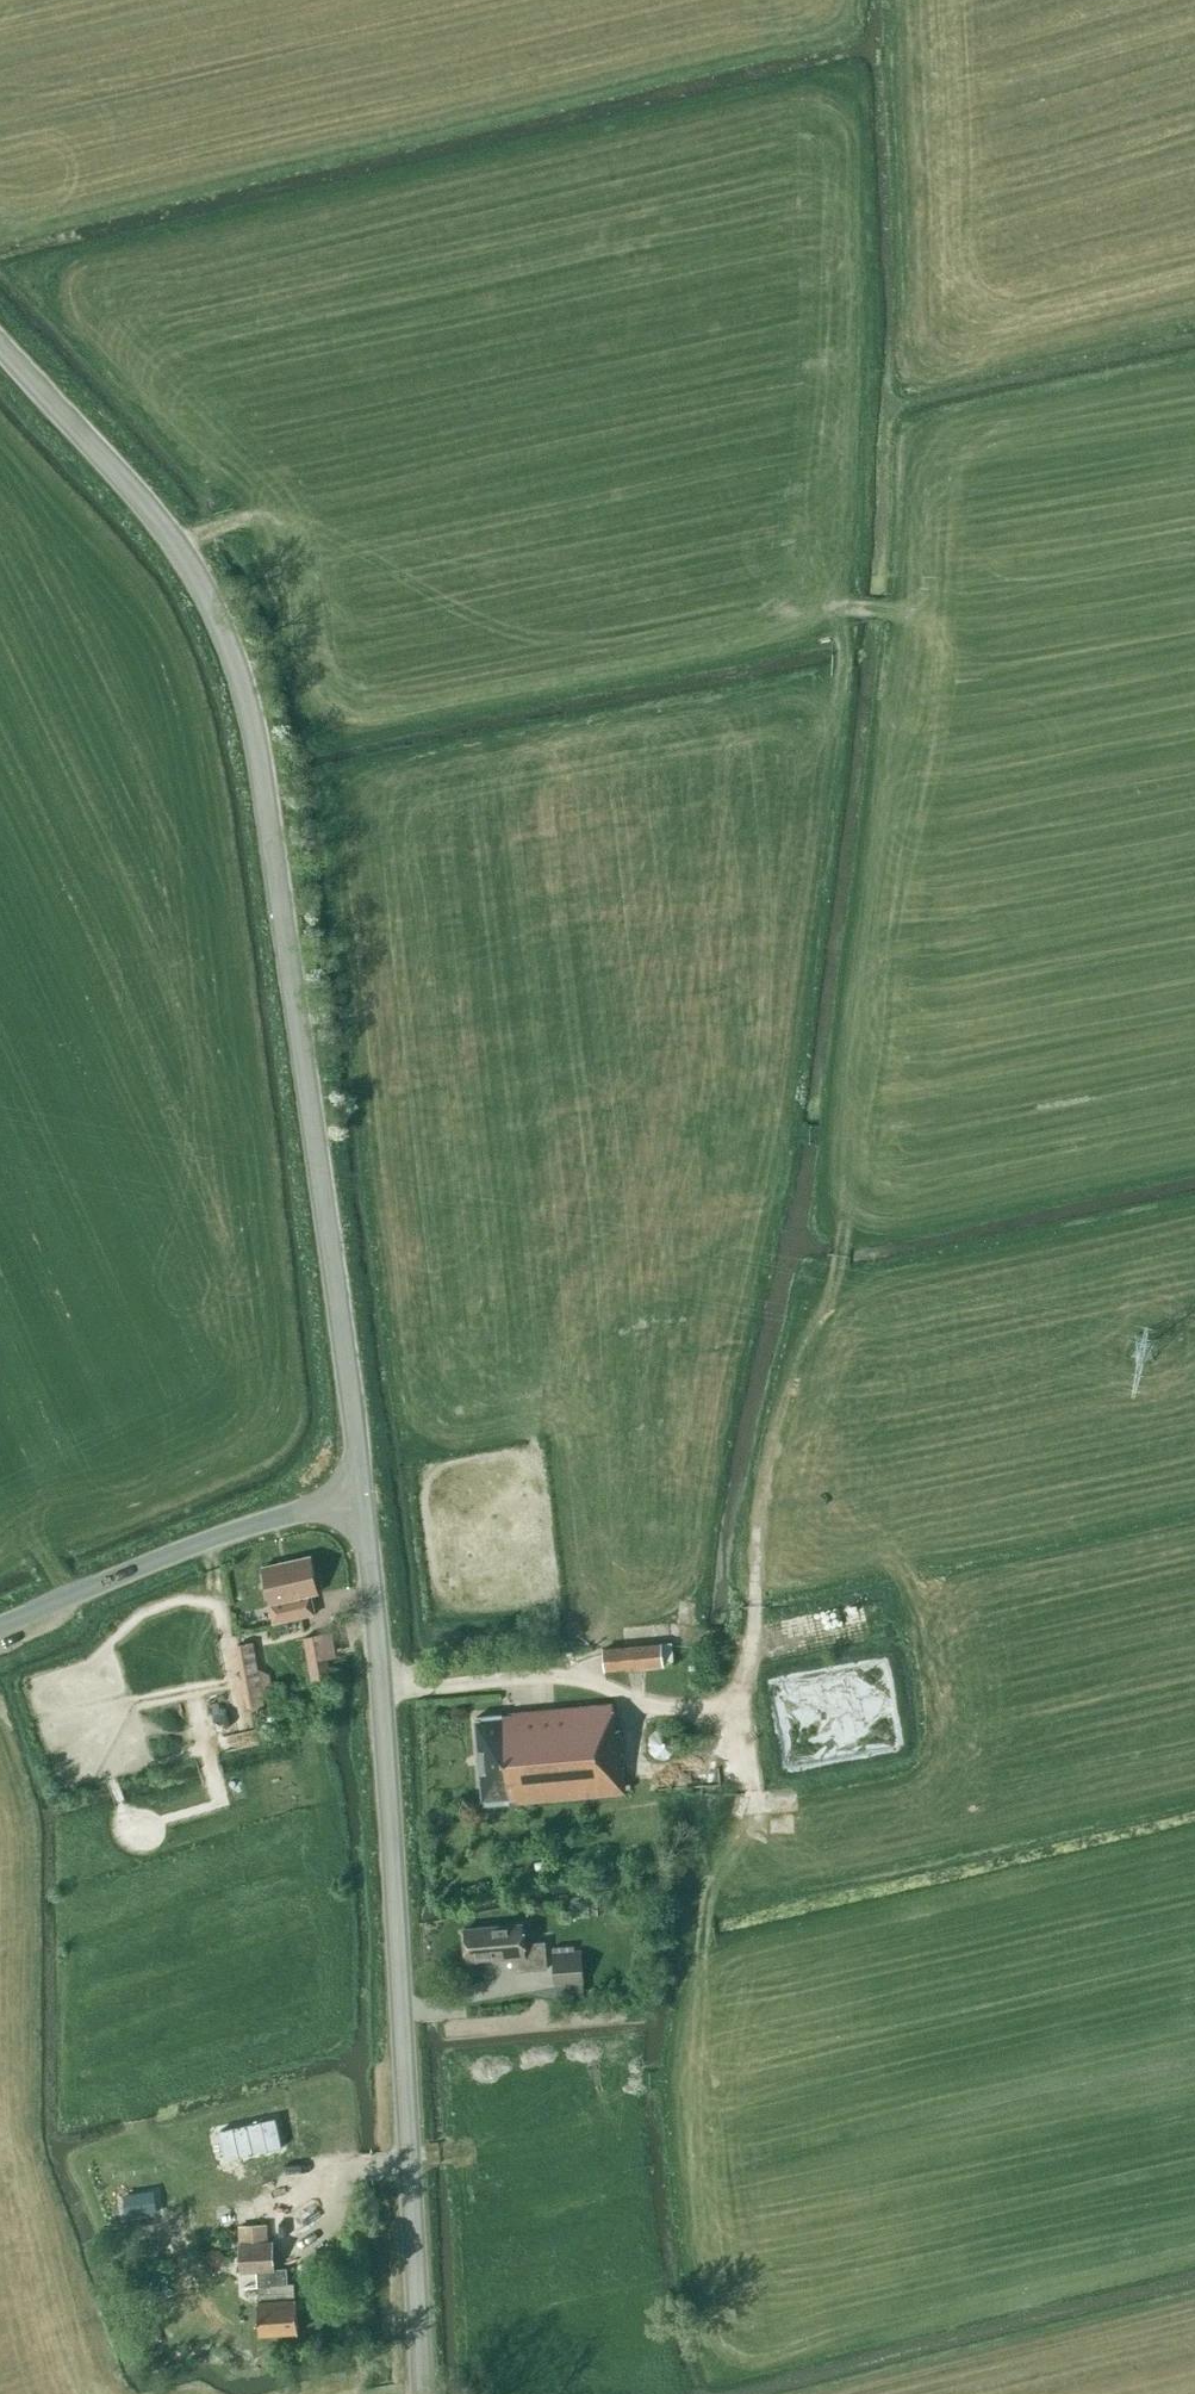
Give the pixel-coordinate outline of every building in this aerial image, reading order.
[(315,1614),(311,1595),(318,1594),(310,1557),(262,1568),(274,1623),(315,1614)] [(258,1669),(253,1642),(235,1645),(243,1693),(272,1687),(269,1673),(258,1669)] [(605,1671),(655,1667),(652,1644),(602,1649),(605,1671)] [(308,1662),(311,1680),(331,1677),(328,1658),(308,1662)] [(516,1799),(516,1803),(625,1794),(620,1730),(615,1730),(613,1705),(528,1712),(528,1716),(503,1718),(502,1714),(477,1716),(485,1806),(510,1804),(509,1799),(516,1799)] [(666,1727),(663,1727),(660,1727),(657,1728),(655,1729),(652,1731),(650,1733),(648,1735),(647,1738),(646,1741),(646,1744),(646,1747),(647,1750),(648,1752),(650,1755),(652,1757),(655,1759),(657,1760),(660,1761),(663,1761),(666,1761),(669,1760),(672,1759),(674,1757),(676,1755),(678,1752),(679,1750),(680,1747),(680,1744),(680,1741),(679,1738),(678,1735),(676,1733),(674,1731),(672,1729),(669,1728),(666,1727)] [(511,1957),(512,1972),(547,1969),(544,1942),(523,1944),(521,1924),(465,1930),(468,1960),(491,1958),(491,1959),(511,1957)] [(553,1954),(556,1983),(583,1981),(580,1952),(553,1954)] [(272,2242),(268,2242),(267,2224),(238,2226),(239,2244),(241,2273),(257,2272),(259,2303),(257,2303),(259,2335),(298,2333),(296,2301),(294,2301),(293,2284),(287,2284),(286,2269),(273,2269),(272,2242)]
